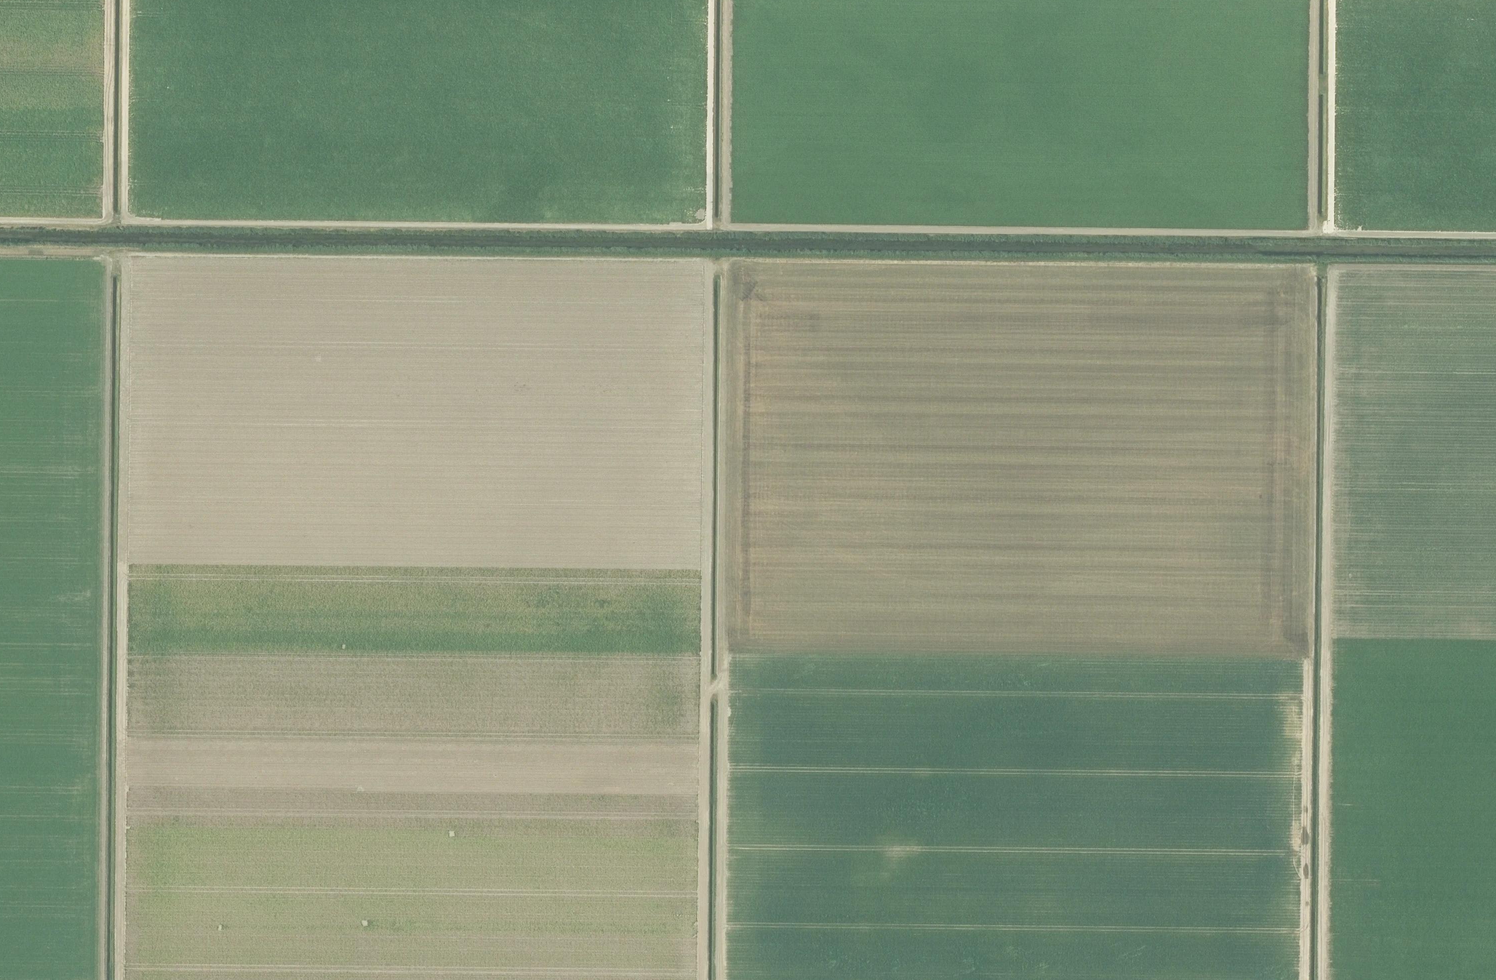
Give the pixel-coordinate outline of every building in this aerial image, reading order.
[(1324,807),(1324,798),(1315,799),(1315,807),(1324,807)]
